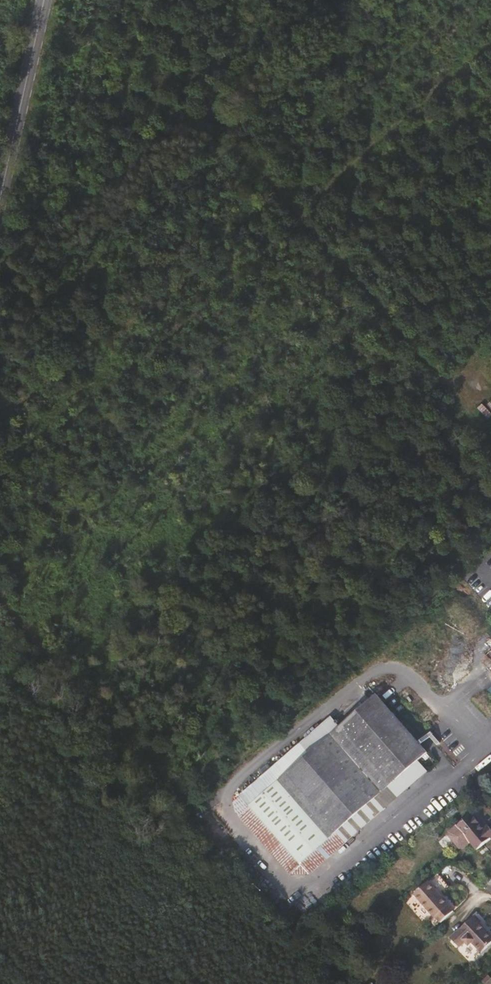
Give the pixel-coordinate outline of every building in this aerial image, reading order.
[(2,14),(0,22),(14,25),(16,17),(2,14)] [(331,716),(240,795),(300,864),(337,832),(346,843),(428,771),(419,760),(428,752),(377,694),(340,726),(331,716)] [(458,827),(479,851),(490,840),(490,832),(488,829),(486,831),(472,814),(458,827)] [(438,894),(427,882),(426,883),(436,896),(438,894)] [(451,911),(446,905),(447,905),(438,894),(436,896),(426,883),(413,894),(433,916),(434,916),(439,922),(451,911)] [(452,937),(460,945),(465,941),(469,945),(473,942),(482,951),(490,942),(490,933),(474,916),(452,937)]
